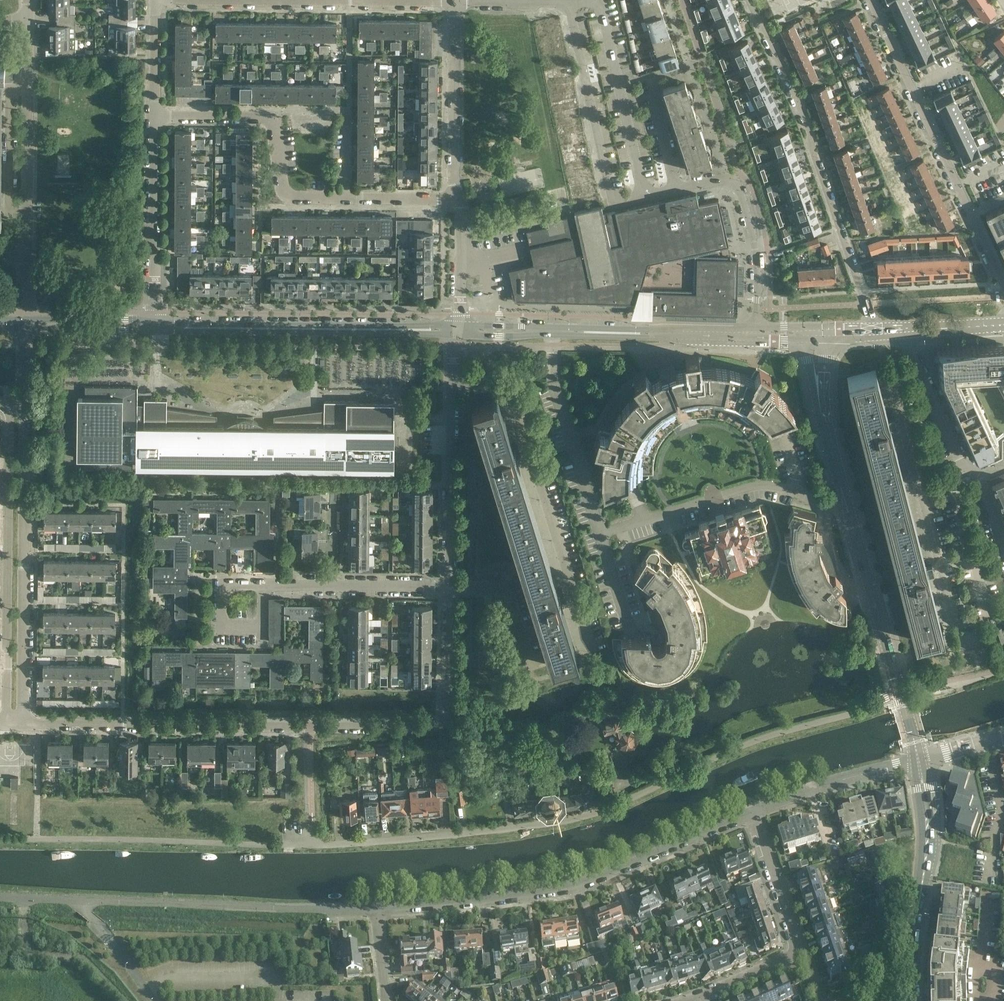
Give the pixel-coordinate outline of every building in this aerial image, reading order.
[(642,10),(660,4),(658,0),(641,0),(639,1),(642,10)] [(731,0),(707,0),(706,1),(710,11),(712,10),(731,2),(731,0)] [(908,0),(893,0),(888,3),(893,12),(909,4),(908,0)] [(976,9),(988,1),(987,0),(970,0),(976,9)] [(988,1),(976,9),(983,19),(995,11),(988,1)] [(735,12),(731,2),(712,10),(716,19),(716,20),(735,12)] [(57,16),(57,21),(75,21),(75,15),(69,15),(69,4),(49,4),(49,16),(57,16)] [(109,15),(109,21),(127,21),(127,16),(135,16),(135,4),(115,4),(115,15),(109,15)] [(642,10),(645,20),(663,14),(660,4),(642,10)] [(914,13),(909,4),(893,12),(897,21),(914,13)] [(739,22),(735,12),(716,20),(716,19),(714,20),(718,30),(739,22)] [(849,29),(861,23),(856,12),(843,18),(849,29)] [(901,30),(918,22),(914,13),(897,21),(901,30)] [(645,20),(649,30),(666,24),(663,14),(645,20)] [(371,36),(371,20),(359,20),(359,36),(371,36)] [(371,36),(383,36),(383,20),(371,20),(371,36)] [(383,20),(383,36),(395,36),(395,20),(383,20)] [(395,36),(407,36),(407,20),(395,20),(395,36)] [(419,36),(419,32),(419,26),(419,21),(407,20),(407,36),(419,36)] [(75,21),(57,21),(57,26),(49,26),(49,38),(75,39),(75,21)] [(127,27),(127,21),(109,21),(109,39),(115,39),(115,38),(135,38),(135,27),(127,27)] [(744,32),(739,22),(718,30),(723,41),(744,32)] [(780,29),(785,40),(798,34),(795,27),(799,25),(797,22),(780,29)] [(923,31),(918,22),(901,30),(906,39),(923,31)] [(176,23),(176,36),(191,36),(191,23),(176,23)] [(216,39),(228,39),(228,23),(216,23),(216,39)] [(228,23),(228,39),(240,39),(240,23),(228,23)] [(240,39),(252,39),(252,23),(240,23),(240,39)] [(252,23),(252,39),(264,39),(264,23),(252,23)] [(264,39),(276,39),(276,23),(264,23),(264,39)] [(276,23),(276,39),(288,39),(288,23),(276,23)] [(288,39),(300,39),(300,23),(288,23),(288,39)] [(300,23),(300,39),(312,39),(312,24),(300,23)] [(849,29),(854,40),(866,34),(861,23),(849,29)] [(312,39),(324,39),(324,24),(312,24),(312,39)] [(324,24),(324,39),(336,40),(336,24),(324,24)] [(649,30),(652,39),(669,33),(666,24),(649,30)] [(1003,46),(1003,30),(993,39),(1001,48),(1003,46)] [(910,49),(927,40),(923,31),(906,39),(910,49)] [(669,33),(652,39),(655,49),(672,43),(669,33)] [(800,38),(804,36),(802,33),(798,34),(785,40),(790,51),(803,45),(800,38)] [(866,34),(854,40),(859,50),(871,44),(866,34)] [(191,48),(191,36),(176,36),(175,48),(191,48)] [(75,39),(49,38),(49,50),(57,50),(57,56),(75,56),(75,39)] [(109,49),(109,56),(127,56),(127,50),(135,50),(135,38),(115,38),(115,39),(115,49),(109,49)] [(748,40),(727,50),(732,61),(735,60),(734,59),(752,51),(748,40)] [(931,50),(927,40),(910,49),(914,58),(931,50)] [(655,49),(658,59),(675,53),(672,43),(655,49)] [(859,50),(863,61),(876,55),(871,44),(859,50)] [(790,51),(795,61),(808,55),(803,45),(790,51)] [(175,48),(175,60),(191,60),(191,48),(175,48)] [(988,53),(990,57),(997,52),(994,48),(988,53)] [(936,59),(931,50),(914,58),(919,67),(936,59)] [(757,61),(752,51),(734,59),(735,60),(739,70),(741,69),(741,68),(757,61)] [(999,55),(997,52),(990,57),(993,60),(999,55)] [(675,53),(658,59),(661,69),(679,63),(675,53)] [(795,61),(800,72),(813,66),(808,55),(795,61)] [(863,61),(868,71),(881,65),(876,55),(863,61)] [(419,57),(419,73),(437,73),(437,61),(430,61),(430,57),(419,57)] [(191,72),(191,60),(175,60),(175,72),(191,72)] [(358,60),(358,73),(373,73),(373,60),(358,60)] [(761,70),(757,61),(741,68),(741,69),(745,78),(761,70)] [(11,82),(11,63),(0,63),(0,82),(11,82)] [(887,78),(881,65),(868,71),(874,82),(881,79),(881,80),(887,78)] [(813,66),(800,72),(805,84),(811,81),(810,80),(817,76),(813,66)] [(745,78),(749,87),(750,88),(766,80),(761,70),(745,78)] [(175,72),(175,84),(181,84),(187,84),(191,84),(191,72),(175,72)] [(358,85),(373,85),(373,73),(358,73),(358,85)] [(419,85),(437,85),(437,73),(419,73),(419,85)] [(770,90),(766,80),(750,88),(749,87),(745,89),(750,99),(770,90)] [(853,91),(859,90),(856,80),(850,81),(853,91)] [(704,142),(686,87),(685,82),(663,89),(689,170),(711,163),(704,142)] [(215,100),(228,100),(228,84),(215,84),(215,100)] [(240,100),(240,84),(228,84),(228,100),(240,100)] [(240,100),(251,100),(252,84),(240,84),(240,100)] [(263,100),(263,84),(252,84),(251,100),(263,100)] [(263,100),(275,100),(275,85),(263,84),(263,100)] [(287,100),(287,85),(275,85),(275,100),(287,100)] [(287,100),(299,100),(299,85),(287,85),(287,100)] [(299,85),(299,100),(311,100),(311,85),(299,85)] [(311,100),(323,101),(323,85),(311,85),(311,100)] [(323,85),(323,101),(335,101),(335,85),(323,85)] [(358,85),(358,97),(373,97),(373,85),(358,85)] [(419,85),(419,97),(436,97),(437,85),(419,85)] [(812,91),(816,102),(829,98),(825,86),(812,91)] [(882,105),(894,99),(889,88),(877,94),(882,105)] [(775,100),(770,90),(750,99),(754,109),(775,100)] [(938,108),(955,100),(951,90),(934,98),(938,108)] [(358,109),(373,109),(373,97),(358,97),(358,109)] [(419,109),(436,109),(436,97),(419,97),(419,109)] [(832,108),(829,98),(816,102),(819,113),(832,108)] [(882,105),(887,115),(899,109),(894,99),(882,105)] [(779,110),(775,100),(754,109),(759,119),(779,110)] [(943,117),(960,109),(955,100),(938,108),(943,117)] [(740,104),(736,105),(739,113),(745,111),(742,103),(740,104)] [(819,113),(823,124),(836,119),(832,108),(819,113)] [(358,109),(358,121),(373,121),(373,109),(358,109)] [(419,109),(419,121),(436,121),(436,109),(419,109)] [(887,115),(892,125),(904,119),(899,109),(887,115)] [(960,109),(943,117),(947,126),(964,118),(960,109)] [(504,110),(495,117),(503,127),(511,120),(504,110)] [(779,110),(759,119),(764,129),(784,120),(779,110)] [(884,120),(882,117),(871,122),(872,126),(884,120)] [(964,118),(947,126),(952,136),(968,128),(964,118)] [(823,124),(827,135),(840,130),(836,119),(823,124)] [(893,129),(896,136),(909,130),(904,119),(892,125),(882,130),(884,133),(893,129)] [(357,133),(373,133),(373,121),(358,121),(357,133)] [(436,121),(419,121),(414,121),(414,133),(419,133),(436,133),(436,121)] [(750,123),(748,124),(744,125),(747,133),(752,131),(750,123)] [(952,136),(956,145),(973,137),(968,128),(952,136)] [(788,130),(767,137),(771,149),(775,148),(775,147),(792,141),(788,130)] [(840,130),(827,135),(830,146),(844,141),(840,130)] [(896,136),(901,146),(914,140),(909,130),(896,136)] [(175,143),(190,143),(190,131),(175,131),(175,143)] [(236,132),(236,144),(251,144),(251,132),(236,132)] [(357,133),(357,145),(373,145),(373,133),(357,133)] [(419,133),(419,145),(436,145),(436,133),(419,133)] [(973,137),(956,145),(960,154),(977,146),(973,137)] [(919,151),(914,140),(901,146),(906,157),(919,151)] [(795,152),(792,141),(775,147),(775,148),(778,157),(779,158),(795,152)] [(175,143),(175,155),(190,155),(190,143),(175,143)] [(236,156),(251,156),(251,144),(236,144),(236,156)] [(357,157),(373,157),(373,145),(357,145),(357,157)] [(419,157),(436,157),(436,145),(419,145),(419,157)] [(960,154),(965,164),(982,156),(977,146),(960,154)] [(834,155),(838,166),(851,162),(847,150),(834,155)] [(778,170),(799,163),(795,152),(779,158),(778,157),(774,158),(778,170)] [(58,174),(70,174),(70,155),(59,155),(58,174)] [(175,167),(190,167),(190,155),(175,155),(175,167)] [(236,156),(236,168),(251,168),(251,156),(236,156)] [(357,157),(357,169),(373,169),(373,157),(357,157)] [(419,157),(418,169),(436,169),(436,157),(419,157)] [(911,166),(916,177),(928,171),(923,161),(911,166)] [(838,166),(841,177),(855,173),(851,162),(838,166)] [(803,174),(799,163),(778,170),(782,182),(787,180),(786,179),(803,174)] [(196,167),(190,167),(175,167),(175,179),(190,179),(190,172),(196,172),(196,167)] [(236,180),(251,180),(251,168),(236,168),(236,180)] [(373,169),(357,169),(357,181),(373,181),(373,169)] [(436,169),(418,169),(418,182),(435,182),(436,169)] [(916,177),(921,188),(933,182),(928,171),(916,177)] [(841,177),(845,188),(859,184),(855,173),(841,177)] [(786,179),(787,180),(790,190),(806,185),(803,174),(786,179)] [(175,191),(190,191),(190,179),(175,179),(175,191)] [(236,180),(236,192),(251,192),(251,180),(236,180)] [(925,198),(938,192),(933,182),(921,188),(925,198)] [(845,188),(849,199),(862,195),(859,184),(845,188)] [(810,195),(806,185),(790,190),(785,191),(789,203),(810,195)] [(175,191),(174,203),(190,203),(190,191),(175,191)] [(236,204),(251,204),(251,192),(236,192),(236,204)] [(925,198),(930,209),(943,203),(938,192),(925,198)] [(526,232),(533,264),(508,270),(515,300),(636,303),(647,263),(727,245),(717,199),(697,204),(695,194),(603,215),(576,221),(575,216),(569,217),(547,222),(548,227),(526,232)] [(793,213),(814,206),(810,195),(789,203),(793,213)] [(849,199),(853,210),(866,206),(862,195),(849,199)] [(174,215),(190,215),(190,203),(174,203),(174,215)] [(930,209),(935,219),(948,213),(943,203),(930,209)] [(236,216),(251,216),(251,204),(236,204),(236,211),(230,211),(230,216),(236,216)] [(814,206),(793,213),(797,224),(818,217),(814,206)] [(856,221),(870,216),(866,206),(853,210),(856,221)] [(985,215),(1003,254),(1003,206),(985,215)] [(948,213),(935,219),(940,230),(947,227),(948,228),(954,225),(948,213)] [(174,215),(174,227),(190,227),(190,215),(174,215)] [(236,228),(251,228),(251,216),(236,216),(236,228)] [(271,232),(283,232),(284,216),(271,216),(271,232)] [(283,232),(295,232),(296,216),(284,216),(283,232)] [(295,232),(307,232),(308,216),(296,216),(295,232)] [(307,232),(319,232),(319,216),(308,216),(307,232)] [(319,232),(331,232),(331,216),(319,216),(319,232)] [(343,232),(343,216),(331,216),(331,232),(343,232)] [(343,232),(355,232),(355,216),(343,216),(343,232)] [(367,232),(367,217),(355,216),(355,232),(367,232)] [(870,216),(856,221),(861,234),(866,232),(866,230),(874,227),(870,216)] [(367,232),(379,232),(379,217),(367,217),(367,232)] [(379,217),(379,232),(391,233),(392,217),(379,217)] [(821,228),(818,217),(797,224),(800,235),(821,228)] [(174,227),(174,239),(190,239),(190,227),(174,227)] [(236,228),(236,240),(251,240),(251,228),(236,228)] [(414,233),(414,245),(432,245),(432,233),(425,233),(419,233),(414,233)] [(955,236),(936,237),(937,241),(952,240),(956,248),(959,245),(955,236)] [(807,242),(809,248),(820,245),(818,238),(807,242)] [(190,239),(174,239),(174,252),(190,251),(190,239)] [(886,245),(884,239),(868,245),(871,255),(887,249),(886,245)] [(251,240),(236,240),(236,252),(251,252),(251,240)] [(809,248),(807,242),(796,245),(798,252),(809,248)] [(827,244),(820,246),(821,247),(820,248),(821,256),(824,255),(824,256),(830,253),(827,244)] [(414,257),(432,257),(432,245),(414,245),(414,257)] [(884,259),(884,261),(873,262),(874,271),(877,271),(877,278),(968,273),(968,271),(971,271),(971,261),(968,261),(968,257),(958,258),(958,255),(884,259)] [(414,257),(414,269),(432,269),(432,257),(414,257)] [(651,313),(736,315),(737,259),(697,259),(696,294),(670,293),(651,292),(651,306),(651,313)] [(822,267),(823,281),(835,280),(834,266),(822,267)] [(823,281),(822,267),(810,268),(811,282),(823,281)] [(811,282),(810,268),(798,269),(799,283),(811,282)] [(414,281),(432,281),(432,269),(414,269),(414,281)] [(283,272),(283,277),(283,294),(295,295),(295,277),(295,272),(283,272)] [(190,275),(190,279),(190,285),(190,292),(202,292),(202,275),(190,275)] [(202,292),(214,293),(214,275),(202,275),(202,292)] [(214,275),(214,293),(226,293),(226,275),(214,275)] [(226,293),(238,293),(238,275),(226,275),(226,293)] [(238,275),(238,293),(250,293),(250,275),(238,275)] [(266,286),(271,286),(271,294),(283,294),(283,277),(266,277),(266,286)] [(295,295),(307,295),(307,277),(295,277),(295,295)] [(307,295),(319,295),(319,277),(307,277),(307,295)] [(319,295),(331,295),(331,278),(319,277),(319,295)] [(343,295),(343,278),(331,278),(331,295),(343,295)] [(343,295),(355,295),(355,278),(343,278),(343,295)] [(367,278),(355,278),(355,295),(367,295),(367,278)] [(367,295),(379,295),(379,278),(367,278),(367,295)] [(379,278),(379,295),(391,295),(391,278),(379,278)] [(414,281),(414,294),(424,294),(424,296),(431,296),(431,294),(432,294),(432,281),(414,281)] [(937,348),(939,379),(976,459),(992,451),(993,440),(1003,434),(1003,344),(937,348)] [(675,428),(684,422),(700,418),(709,418),(718,419),(734,425),(741,430),(748,437),(747,438),(749,441),(756,435),(754,432),(759,428),(795,414),(786,405),(787,404),(774,391),(766,385),(771,377),(759,370),(756,369),(751,377),(745,374),(728,369),(711,367),(703,367),(702,357),(699,358),(699,357),(685,359),(687,369),(675,371),(661,377),(651,383),(645,375),(634,383),(632,385),(638,393),(632,398),(621,411),(612,426),(609,433),(600,431),(599,434),(595,446),(605,449),(603,460),(602,478),(604,490),(616,486),(616,487),(621,485),(653,475),(653,465),(655,457),(658,448),(661,444),(670,432),(675,428)] [(876,372),(875,371),(848,378),(848,379),(849,379),(915,639),(914,639),(914,640),(941,633),(941,632),(940,632),(926,576),(933,574),(931,565),(923,567),(888,430),(895,428),(893,419),(886,421),(874,372),(876,372)] [(78,396),(77,458),(84,458),(84,469),(133,469),(133,458),(136,458),(136,466),(195,467),(195,465),(201,465),(201,467),(252,467),(252,466),(258,466),(258,467),(317,468),(317,465),(324,465),(324,468),(393,469),(394,423),(394,413),(394,402),(358,401),(324,401),(324,410),(273,416),(273,426),(266,426),(266,425),(264,424),(261,422),(259,421),(256,420),(253,419),(253,416),(237,416),(237,419),(235,420),(232,421),(229,422),(227,423),(225,425),(225,426),(217,425),(217,415),(167,408),(167,399),(144,399),(144,405),(140,404),(137,404),(138,387),(85,386),(85,397),(78,396)] [(498,400),(497,399),(471,407),(472,408),(473,408),(551,664),(550,665),(551,665),(578,657),(577,657),(576,657),(559,602),(565,600),(562,591),(556,593),(515,457),(521,455),(518,445),(512,447),(497,401),(498,400)] [(1003,507),(1003,479),(1002,480),(998,482),(995,483),(991,485),(1001,508),(1003,507)] [(290,486),(282,486),(282,496),(290,496),(290,486)] [(319,500),(329,500),(329,502),(330,502),(330,489),(296,488),(295,499),(304,499),(304,506),(303,506),(303,509),(304,509),(304,515),(319,515),(319,500)] [(349,489),(349,503),(369,503),(369,490),(349,489)] [(413,503),(432,503),(432,490),(413,490),(413,503)] [(192,511),(192,499),(153,498),(153,511),(180,511),(180,532),(191,532),(192,511)] [(231,499),(192,499),(192,511),(219,511),(219,533),(230,533),(230,511),(231,499)] [(269,499),(231,499),(230,511),(258,511),(258,533),(269,533),(269,499)] [(369,503),(349,503),(349,515),(368,515),(369,503)] [(413,503),(412,516),(432,516),(432,503),(413,503)] [(684,534),(685,537),(683,538),(682,538),(682,539),(681,541),(681,542),(682,543),(682,544),(683,545),(685,546),(687,546),(688,548),(693,547),(700,568),(711,565),(712,568),(714,567),(714,568),(718,569),(723,567),(725,563),(726,566),(727,566),(733,566),(737,565),(739,564),(741,562),(743,561),(742,558),(743,558),(746,560),(752,558),(753,554),(755,554),(755,553),(770,548),(771,545),(764,522),(765,519),(763,513),(761,512),(759,505),(741,510),(741,511),(698,524),(700,529),(684,534)] [(792,509),(787,519),(790,520),(789,533),(784,533),(784,548),(785,548),(787,560),(787,561),(791,574),(798,587),(805,597),(804,597),(814,609),(815,609),(817,606),(820,608),(823,610),(827,612),(830,614),(831,611),(845,611),(845,599),(835,589),(841,582),(839,580),(834,575),(829,568),(827,569),(821,553),(823,552),(821,544),(821,537),(821,534),(815,534),(815,532),(816,524),(812,523),(814,513),(796,509),(792,507),(792,509)] [(44,527),(56,527),(56,511),(44,511),(44,527)] [(56,511),(56,527),(68,527),(68,511),(56,511)] [(68,527),(79,527),(79,511),(68,511),(68,527)] [(79,527),(91,527),(91,511),(79,511),(79,527)] [(91,527),(103,527),(103,511),(91,511),(91,527)] [(115,511),(103,511),(103,527),(115,528),(115,511)] [(368,515),(349,515),(349,528),(368,528),(368,515)] [(412,516),(412,529),(432,529),(432,516),(412,516)] [(317,538),(327,538),(327,540),(328,527),(293,526),(293,537),(302,538),(302,545),(301,545),(301,547),(302,547),(302,553),(316,553),(317,538)] [(368,541),(368,528),(349,528),(349,540),(368,541)] [(432,529),(412,529),(412,541),(432,541),(432,529)] [(153,566),(153,576),(187,576),(187,544),(192,544),(191,532),(180,532),(153,532),(153,543),(175,544),(174,567),(153,566)] [(214,567),(225,567),(226,544),(230,544),(230,533),(219,533),(191,532),(192,544),(214,544),(214,567)] [(258,533),(230,533),(230,544),(257,544),(257,567),(269,567),(269,533),(258,533)] [(84,543),(79,543),(79,549),(91,549),(91,543),(91,538),(84,538),(84,543)] [(349,540),(349,553),(368,553),(368,541),(349,540)] [(412,541),(412,554),(431,554),(432,541),(412,541)] [(650,639),(622,638),(611,637),(612,647),(614,655),(619,663),(624,671),(631,676),(638,681),(647,684),(656,685),(665,684),(674,682),(682,678),(689,673),(695,666),(699,658),(702,649),(703,641),(706,641),(706,640),(706,626),(703,612),(699,598),(693,585),(685,572),(676,561),(672,565),(656,550),(654,549),(653,549),(652,549),(650,549),(649,550),(648,551),(640,564),(634,573),(634,574),(635,575),(647,585),(649,586),(645,590),(647,593),(648,594),(647,598),(647,603),(647,607),(648,610),(652,611),(656,620),(653,623),(654,625),(659,631),(665,636),(665,641),(664,642),(664,644),(663,645),(662,645),(661,646),(659,647),(657,647),(656,647),(654,647),(653,646),(652,645),(651,644),(650,642),(650,641),(650,640),(650,639)] [(368,553),(349,553),(349,566),(368,566),(368,553)] [(431,554),(412,554),(412,567),(431,567),(431,554)] [(43,577),(55,577),(55,561),(43,561),(43,577)] [(55,561),(55,577),(67,577),(67,561),(55,561)] [(79,589),(79,578),(79,561),(67,561),(67,577),(67,580),(71,580),(71,589),(79,589)] [(79,578),(91,578),(91,561),(79,561),(79,578)] [(91,578),(102,578),(103,562),(91,561),(91,578)] [(115,562),(103,562),(102,578),(115,578),(115,562)] [(187,576),(153,576),(153,587),(174,587),(174,616),(186,617),(187,576)] [(91,602),(91,595),(91,590),(84,590),(84,596),(79,596),(79,601),(91,602)] [(284,606),(284,612),(284,617),(311,617),(311,639),(322,639),(322,605),(284,605),(284,606)] [(348,606),(348,619),(368,619),(368,606),(348,606)] [(411,606),(411,619),(431,620),(431,607),(411,606)] [(43,629),(55,629),(55,613),(43,613),(43,629)] [(55,613),(55,629),(67,630),(67,613),(55,613)] [(67,630),(79,630),(79,613),(67,613),(67,630)] [(79,630),(90,630),(90,614),(79,613),(79,630)] [(90,630),(102,630),(102,614),(90,614),(90,630)] [(114,614),(102,614),(102,630),(114,630),(114,614)] [(367,632),(368,619),(348,619),(348,632),(367,632)] [(431,620),(411,619),(411,632),(431,632),(431,620)] [(997,643),(1003,641),(1003,638),(1000,627),(992,630),(997,643)] [(348,632),(348,645),(367,645),(367,632),(348,632)] [(411,632),(411,645),(430,645),(431,632),(411,632)] [(283,642),(283,652),(283,656),(310,657),(309,680),(322,680),(322,639),(311,639),(311,646),(288,646),(289,643),(283,642)] [(367,657),(367,645),(348,645),(348,657),(367,657)] [(430,645),(411,645),(411,657),(430,658),(430,645)] [(182,664),(185,664),(185,651),(152,651),(152,685),(162,685),(163,664),(182,664)] [(182,664),(181,685),(195,685),(196,651),(185,651),(185,664),(182,664)] [(195,685),(223,685),(235,686),(235,652),(196,651),(195,685)] [(249,664),(250,664),(250,654),(249,654),(249,652),(235,652),(235,686),(249,686),(249,664)] [(283,652),(249,652),(249,654),(250,654),(250,664),(272,664),(272,686),(283,686),(283,656),(283,652)] [(348,657),(347,670),(367,670),(367,657),(348,657)] [(411,657),(411,670),(430,670),(430,658),(411,657)] [(42,681),(54,681),(55,665),(42,665),(42,681)] [(55,665),(54,681),(66,682),(66,665),(55,665)] [(66,682),(78,682),(78,666),(66,665),(66,682)] [(78,682),(90,682),(90,666),(78,666),(78,682)] [(90,682),(102,682),(102,666),(90,666),(90,682)] [(114,666),(102,666),(102,682),(102,689),(107,689),(107,682),(114,682),(114,666)] [(367,670),(347,670),(347,683),(367,683),(367,670)] [(430,670),(411,670),(410,683),(416,683),(415,689),(425,689),(425,683),(430,683),(430,670)] [(918,712),(905,716),(895,719),(894,720),(894,721),(895,722),(896,722),(919,715),(920,714),(920,713),(919,712),(918,712)] [(643,736),(642,732),(640,731),(636,732),(628,727),(624,728),(623,725),(620,726),(618,719),(603,723),(605,733),(615,730),(618,744),(625,748),(632,746),(638,739),(641,738),(643,736)] [(59,761),(59,741),(47,741),(47,761),(48,761),(48,764),(59,764),(59,761)] [(67,761),(77,761),(78,753),(71,753),(72,741),(59,741),(59,761),(60,761),(60,764),(67,764),(67,761)] [(77,761),(96,761),(96,742),(84,742),(84,753),(78,753),(77,761)] [(108,742),(96,742),(96,761),(108,761),(108,742)] [(116,763),(115,768),(115,770),(120,772),(120,773),(137,773),(137,759),(142,759),(142,752),(137,752),(137,742),(120,742),(120,755),(116,755),(116,759),(116,763)] [(149,764),(162,764),(162,742),(149,742),(149,764)] [(174,742),(162,742),(162,764),(174,764),(174,742)] [(186,765),(200,765),(200,743),(186,743),(186,765)] [(200,743),(200,765),(214,765),(214,743),(200,743)] [(226,764),(240,764),(240,743),(226,743),(226,764)] [(254,743),(240,743),(240,764),(254,765),(254,743)] [(267,766),(284,766),(284,743),(267,743),(267,766)] [(375,747),(365,748),(365,756),(375,755),(375,747)] [(948,779),(944,790),(944,792),(948,796),(948,797),(945,808),(951,815),(952,816),(948,827),(954,834),(959,836),(960,834),(971,838),(971,836),(975,837),(981,818),(982,815),(979,802),(972,776),(961,772),(960,774),(959,774),(954,777),(953,777),(952,780),(948,779)] [(439,811),(438,799),(447,798),(445,776),(434,778),(435,788),(424,788),(425,812),(439,811)] [(593,776),(587,777),(590,789),(596,788),(593,776)] [(290,785),(280,785),(280,798),(290,798),(290,785)] [(425,812),(424,788),(410,789),(412,813),(425,812)] [(464,789),(455,790),(457,804),(465,803),(464,789)] [(394,790),(394,791),(396,815),(404,814),(404,811),(408,810),(407,796),(401,797),(400,790),(394,790)] [(551,790),(539,792),(532,802),(533,813),(543,822),(556,820),(563,810),(562,799),(551,790)] [(387,812),(388,816),(396,815),(394,791),(381,793),(382,812),(387,812)] [(559,797),(560,808),(567,809),(579,807),(583,810),(587,809),(589,805),(587,793),(559,797)] [(899,814),(905,813),(902,793),(890,795),(893,813),(899,812),(899,814)] [(893,813),(890,795),(878,797),(881,817),(887,816),(887,814),(893,813)] [(364,817),(378,816),(377,799),(368,799),(368,796),(363,796),(364,817)] [(339,800),(336,801),(337,807),(340,806),(341,813),(344,813),(344,819),(356,818),(356,817),(360,817),(359,798),(339,800)] [(870,799),(862,802),(868,823),(879,820),(873,800),(870,801),(870,799)] [(514,816),(528,814),(534,813),(536,813),(534,810),(533,800),(527,800),(512,803),(514,816)] [(862,801),(856,803),(850,804),(850,805),(856,827),(868,823),(862,802),(862,801)] [(845,831),(856,827),(850,805),(842,807),(843,809),(838,810),(840,816),(838,816),(841,825),(843,824),(845,831)] [(800,821),(806,842),(818,839),(816,832),(818,832),(816,823),(813,824),(811,818),(807,819),(806,818),(800,821)] [(787,824),(788,824),(795,846),(806,842),(800,821),(799,820),(787,824)] [(783,850),(795,846),(788,824),(787,824),(780,827),(780,828),(776,829),(783,850)] [(912,838),(911,830),(900,832),(901,840),(912,838)] [(873,840),(863,843),(865,848),(875,845),(873,840)] [(858,846),(857,841),(846,844),(848,849),(858,846)] [(732,855),(739,872),(746,869),(747,872),(752,869),(745,850),(732,855)] [(848,866),(865,861),(863,853),(846,858),(848,866)] [(739,872),(732,855),(719,860),(727,880),(732,878),(731,875),(739,872)] [(798,861),(787,864),(790,873),(801,869),(798,861)] [(699,870),(692,873),(700,891),(707,887),(709,891),(713,889),(704,869),(700,871),(699,870)] [(800,887),(799,888),(802,894),(825,886),(819,888),(817,883),(822,881),(818,872),(820,872),(819,871),(797,878),(800,887)] [(692,873),(680,879),(689,896),(696,893),(696,894),(701,892),(700,891),(692,873)] [(689,896),(680,879),(673,883),(673,884),(669,886),(678,903),(682,901),(681,900),(689,896)] [(720,884),(724,894),(729,891),(725,882),(720,884)] [(944,889),(942,901),(964,903),(969,904),(970,892),(957,891),(957,886),(949,885),(949,890),(944,889)] [(825,886),(802,894),(805,902),(804,902),(807,909),(830,901),(830,900),(824,902),(822,898),(827,896),(824,887),(825,886)] [(721,889),(715,892),(721,906),(724,905),(727,904),(721,889)] [(642,895),(650,912),(661,907),(654,890),(642,895)] [(748,906),(761,901),(757,890),(744,894),(748,906)] [(650,912),(642,895),(630,900),(638,917),(641,923),(652,918),(650,912)] [(885,907),(883,900),(875,902),(878,910),(885,907)] [(748,906),(751,917),(765,912),(761,901),(748,906)] [(830,901),(807,909),(810,917),(809,917),(812,923),(835,915),(829,917),(827,912),(832,911),(829,901),(830,901)] [(941,911),(963,913),(964,903),(942,901),(941,911)] [(617,906),(605,911),(611,926),(623,921),(617,906)] [(684,910),(678,912),(682,921),(688,918),(684,910)] [(611,926),(605,911),(594,916),(599,929),(596,930),(599,936),(613,931),(611,926)] [(941,911),(940,922),(962,924),(963,913),(941,911)] [(676,923),(682,921),(678,912),(673,914),(676,923)] [(765,912),(751,917),(755,928),(769,924),(765,912)] [(835,916),(835,915),(812,923),(812,924),(812,923),(815,932),(814,932),(817,938),(840,930),(834,932),(832,927),(837,925),(834,916),(835,916)] [(672,922),(666,924),(668,929),(677,926),(674,918),(671,919),(672,922)] [(873,927),(870,920),(861,924),(864,930),(873,927)] [(573,943),(573,937),(578,936),(575,921),(563,923),(566,944),(573,943)] [(940,922),(939,933),(960,936),(965,936),(967,925),(962,924),(940,922)] [(566,945),(566,944),(563,923),(551,924),(554,947),(566,945)] [(690,923),(683,926),(685,932),(692,929),(690,923)] [(554,947),(551,924),(538,926),(542,949),(554,947)] [(755,928),(759,940),(773,935),(769,924),(755,928)] [(642,925),(636,928),(640,938),(647,936),(642,925)] [(635,928),(629,930),(634,940),(639,938),(635,928)] [(517,935),(512,936),(514,951),(515,957),(528,955),(527,949),(525,935),(527,934),(526,929),(516,930),(517,935)] [(840,930),(817,938),(820,946),(819,947),(822,953),(845,945),(845,944),(839,946),(837,942),(842,940),(839,931),(840,930)] [(514,951),(512,936),(506,937),(506,932),(496,933),(497,939),(499,939),(501,953),(514,951)] [(960,936),(939,933),(937,943),(959,945),(960,936)] [(339,945),(341,959),(357,957),(355,942),(346,943),(345,934),(337,934),(338,945),(339,945)] [(467,935),(468,951),(482,950),(480,934),(467,935)] [(468,951),(467,935),(453,936),(454,952),(468,951)] [(773,935),(759,940),(763,951),(777,947),(773,935)] [(427,938),(427,940),(428,956),(441,955),(440,937),(427,938)] [(414,956),(413,941),(408,942),(408,939),(399,939),(401,957),(402,973),(413,972),(412,966),(408,967),(407,957),(414,956)] [(427,940),(413,941),(414,956),(414,961),(428,961),(428,956),(427,940)] [(701,946),(703,952),(705,955),(707,960),(714,975),(724,971),(717,955),(714,948),(707,951),(703,941),(699,942),(701,946)] [(746,961),(743,955),(738,945),(736,941),(725,945),(727,950),(735,966),(746,961)] [(598,943),(592,945),(595,955),(601,953),(598,943)] [(936,943),(932,975),(933,1000),(967,1000),(966,976),(970,947),(959,945),(937,943),(936,943)] [(588,957),(595,955),(592,945),(585,947),(588,957)] [(845,945),(822,953),(825,961),(824,961),(827,968),(850,959),(844,961),(843,956),(847,955),(844,945),(845,945)] [(534,950),(527,951),(529,964),(536,963),(536,961),(534,950)] [(735,966),(727,950),(717,955),(724,971),(735,966)] [(874,952),(863,956),(864,960),(869,962),(872,960),(874,952)] [(499,953),(492,954),(494,966),(500,966),(499,953)] [(488,954),(481,955),(482,968),(490,967),(488,954)] [(609,954),(602,955),(605,965),(611,963),(609,954)] [(700,977),(696,964),(695,960),(689,961),(687,954),(686,954),(681,955),(689,980),(700,977)] [(689,980),(681,955),(678,956),(670,959),(671,962),(672,967),(677,983),(689,980)] [(696,964),(700,977),(702,981),(714,975),(707,960),(705,955),(695,959),(695,960),(696,964)] [(360,957),(357,957),(341,959),(342,963),(345,963),(346,972),(361,970),(360,957)] [(827,968),(830,976),(832,983),(850,977),(848,971),(852,969),(849,960),(850,960),(850,959),(827,968)] [(544,971),(543,960),(536,961),(536,963),(538,972),(544,971)] [(449,961),(441,961),(443,974),(450,973),(449,961)] [(658,963),(666,987),(677,983),(672,967),(671,962),(663,964),(662,962),(658,963)] [(536,963),(529,964),(530,966),(527,966),(525,967),(525,973),(537,971),(536,963)] [(649,974),(655,990),(666,987),(658,963),(655,964),(655,966),(648,968),(649,974)] [(560,968),(563,978),(573,975),(570,965),(560,968)] [(638,977),(643,994),(655,990),(649,974),(648,968),(640,971),(640,969),(636,970),(638,977)] [(452,982),(459,981),(458,969),(451,970),(452,982)] [(490,971),(492,982),(499,982),(498,970),(490,971)] [(549,971),(542,973),(546,984),(552,982),(549,971)] [(546,984),(542,973),(536,975),(540,986),(546,984)] [(643,994),(638,977),(626,981),(631,997),(643,994)] [(771,989),(771,988),(777,1000),(788,1000),(792,999),(793,1000),(798,997),(800,1000),(801,1000),(794,986),(788,988),(785,981),(779,984),(779,985),(771,989)] [(426,989),(417,982),(410,983),(405,989),(409,992),(405,997),(410,1000),(416,1000),(426,989)] [(605,1000),(617,1000),(618,1000),(614,988),(613,988),(612,982),(601,985),(605,1000)] [(601,985),(590,988),(594,1000),(605,1000),(601,985)] [(436,995),(427,988),(426,989),(416,1000),(431,1000),(436,995)] [(590,988),(579,992),(582,1000),(594,1000),(590,988)] [(757,995),(757,994),(760,1000),(777,1000),(771,988),(765,991),(757,995)] [(459,995),(463,998),(468,993),(464,990),(459,995)] [(579,992),(568,995),(570,1000),(582,1000),(579,992)] [(468,993),(463,998),(467,1000),(471,995),(468,993)]
